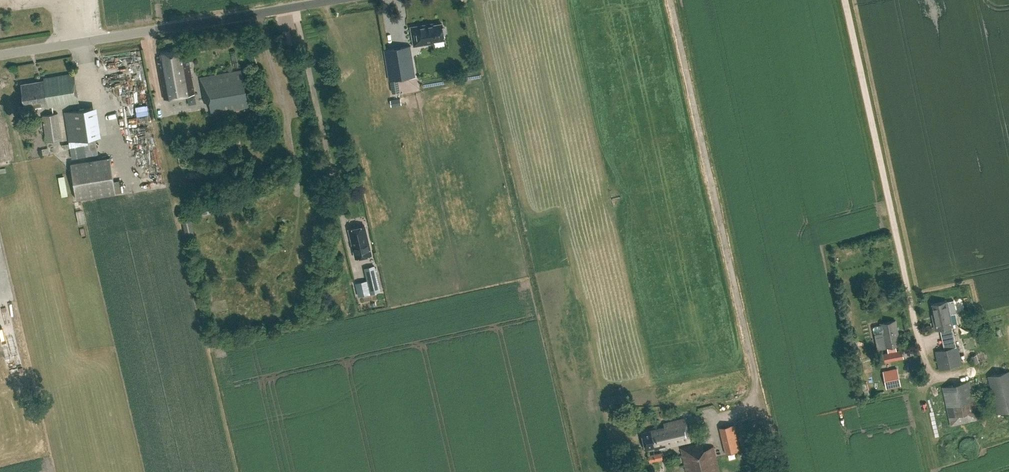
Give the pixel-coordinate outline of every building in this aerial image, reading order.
[(443,27),(442,24),(428,26),(428,24),(411,27),(414,45),(433,42),(433,41),(445,39),(444,36),(446,34),(445,28),(443,27)] [(290,30),(283,31),(285,43),(290,42),(291,46),(298,44),(296,34),(290,35),(290,30)] [(398,78),(414,76),(410,46),(385,50),(390,80),(398,78)] [(164,98),(194,93),(187,49),(160,53),(161,58),(157,59),(164,98)] [(249,107),(242,69),(199,76),(204,102),(209,101),(211,114),(249,107)] [(43,107),(77,101),(73,73),(44,78),(44,81),(22,84),(25,107),(42,104),(43,107)] [(400,91),(398,78),(390,80),(392,92),(400,91)] [(12,82),(15,96),(21,95),(18,81),(12,82)] [(92,117),(91,107),(63,112),(65,121),(92,117)] [(46,141),(62,139),(58,112),(42,115),(46,141)] [(94,127),(67,132),(68,142),(95,137),(94,127)] [(116,194),(110,157),(72,163),(77,200),(116,194)] [(59,179),(62,196),(68,195),(65,177),(59,179)] [(372,254),(365,225),(350,228),(352,240),(354,240),(355,245),(358,257),(372,254)] [(379,286),(374,265),(364,268),(365,273),(360,275),(361,280),(354,282),(356,295),(363,293),(363,295),(381,292),(380,286),(379,286)] [(956,313),(954,300),(947,301),(932,304),(935,320),(934,321),(935,329),(952,326),(950,314),(956,313)] [(900,343),(896,320),(881,323),(881,324),(875,325),(873,327),(874,332),(876,333),(883,332),(885,346),(891,345),(892,351),(883,352),(885,361),(903,357),(902,349),(897,350),(895,344),(900,343)] [(940,369),(962,364),(958,346),(936,351),(940,369)] [(858,372),(863,371),(861,357),(855,359),(858,372)] [(886,388),(901,385),(897,367),(883,370),(886,388)] [(1008,410),(1008,370),(987,376),(997,414),(1008,410)] [(951,425),(978,419),(970,380),(943,387),(951,425)] [(654,450),(666,447),(690,442),(686,418),(664,423),(664,426),(640,432),(644,449),(654,447),(654,450)] [(739,450),(736,437),(722,441),(725,454),(739,450)] [(703,443),(681,448),(687,471),(720,471),(714,447),(704,449),(703,443)] [(650,462),(662,459),(661,452),(648,454),(650,462)]
